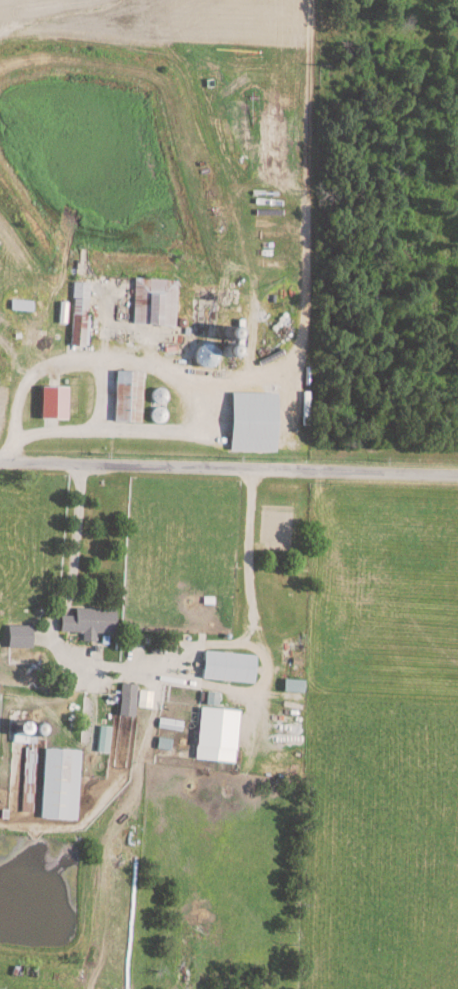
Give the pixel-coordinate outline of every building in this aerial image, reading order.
[(70,345),(87,346),(89,282),(72,281),(70,345)] [(141,423),(142,371),(115,370),(114,422),(141,423)] [(68,386),(41,386),(41,418),(67,419),(68,386)] [(231,451),(277,452),(278,393),(232,392),(231,451)] [(59,631),(82,632),(82,641),(95,641),(95,633),(115,633),(115,609),(74,608),(74,615),(60,615),(59,631)] [(31,647),(31,625),(8,625),(8,647),(31,647)] [(201,679),(253,683),(255,655),(203,651),(201,679)] [(302,692),(302,679),(282,679),(282,692),(302,692)] [(118,716),(134,716),(135,683),(120,683),(118,716)] [(151,707),(152,691),(137,690),(136,707),(151,707)] [(217,705),(218,692),(205,691),(204,705),(217,705)] [(195,760),(234,762),(237,710),(198,707),(195,760)] [(107,753),(111,727),(99,725),(94,750),(107,753)] [(77,820),(80,750),(43,749),(40,818),(77,820)]
